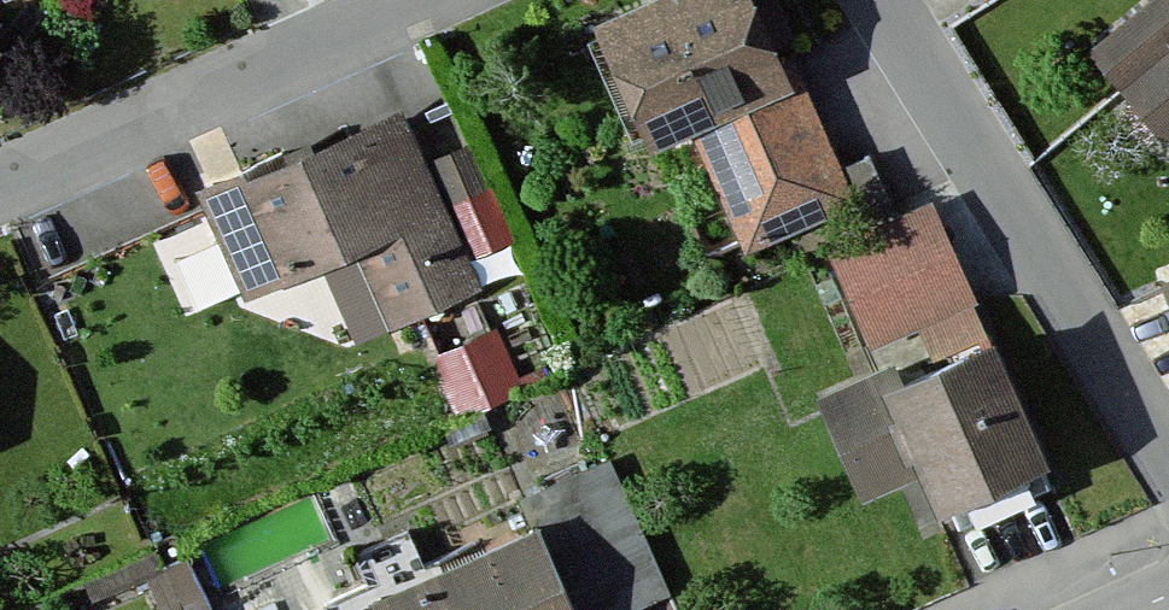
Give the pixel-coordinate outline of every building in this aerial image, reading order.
[(597,33),(646,149),(695,129),(745,248),(855,202),(770,0),(674,0),(597,33)] [(1094,55),(1124,91),(1168,54),(1168,0),(1162,0),(1094,55)] [(1124,91),(1167,144),(1168,142),(1168,54),(1124,91)] [(398,118),(206,197),(247,296),(324,265),(355,339),(471,291),(460,264),(419,167),(398,118)] [(473,145),(419,167),(460,264),(513,242),(473,145)] [(937,210),(831,254),(882,369),(985,326),(937,210)] [(882,369),(822,394),(866,500),(910,482),(926,521),(1046,472),(985,326),(882,369)] [(496,333),(434,361),(457,413),(519,386),(496,333)] [(536,537),(568,609),(637,609),(670,595),(610,463),(526,500),(520,502),(536,537)] [(373,609),(568,609),(536,537),(373,609)]
